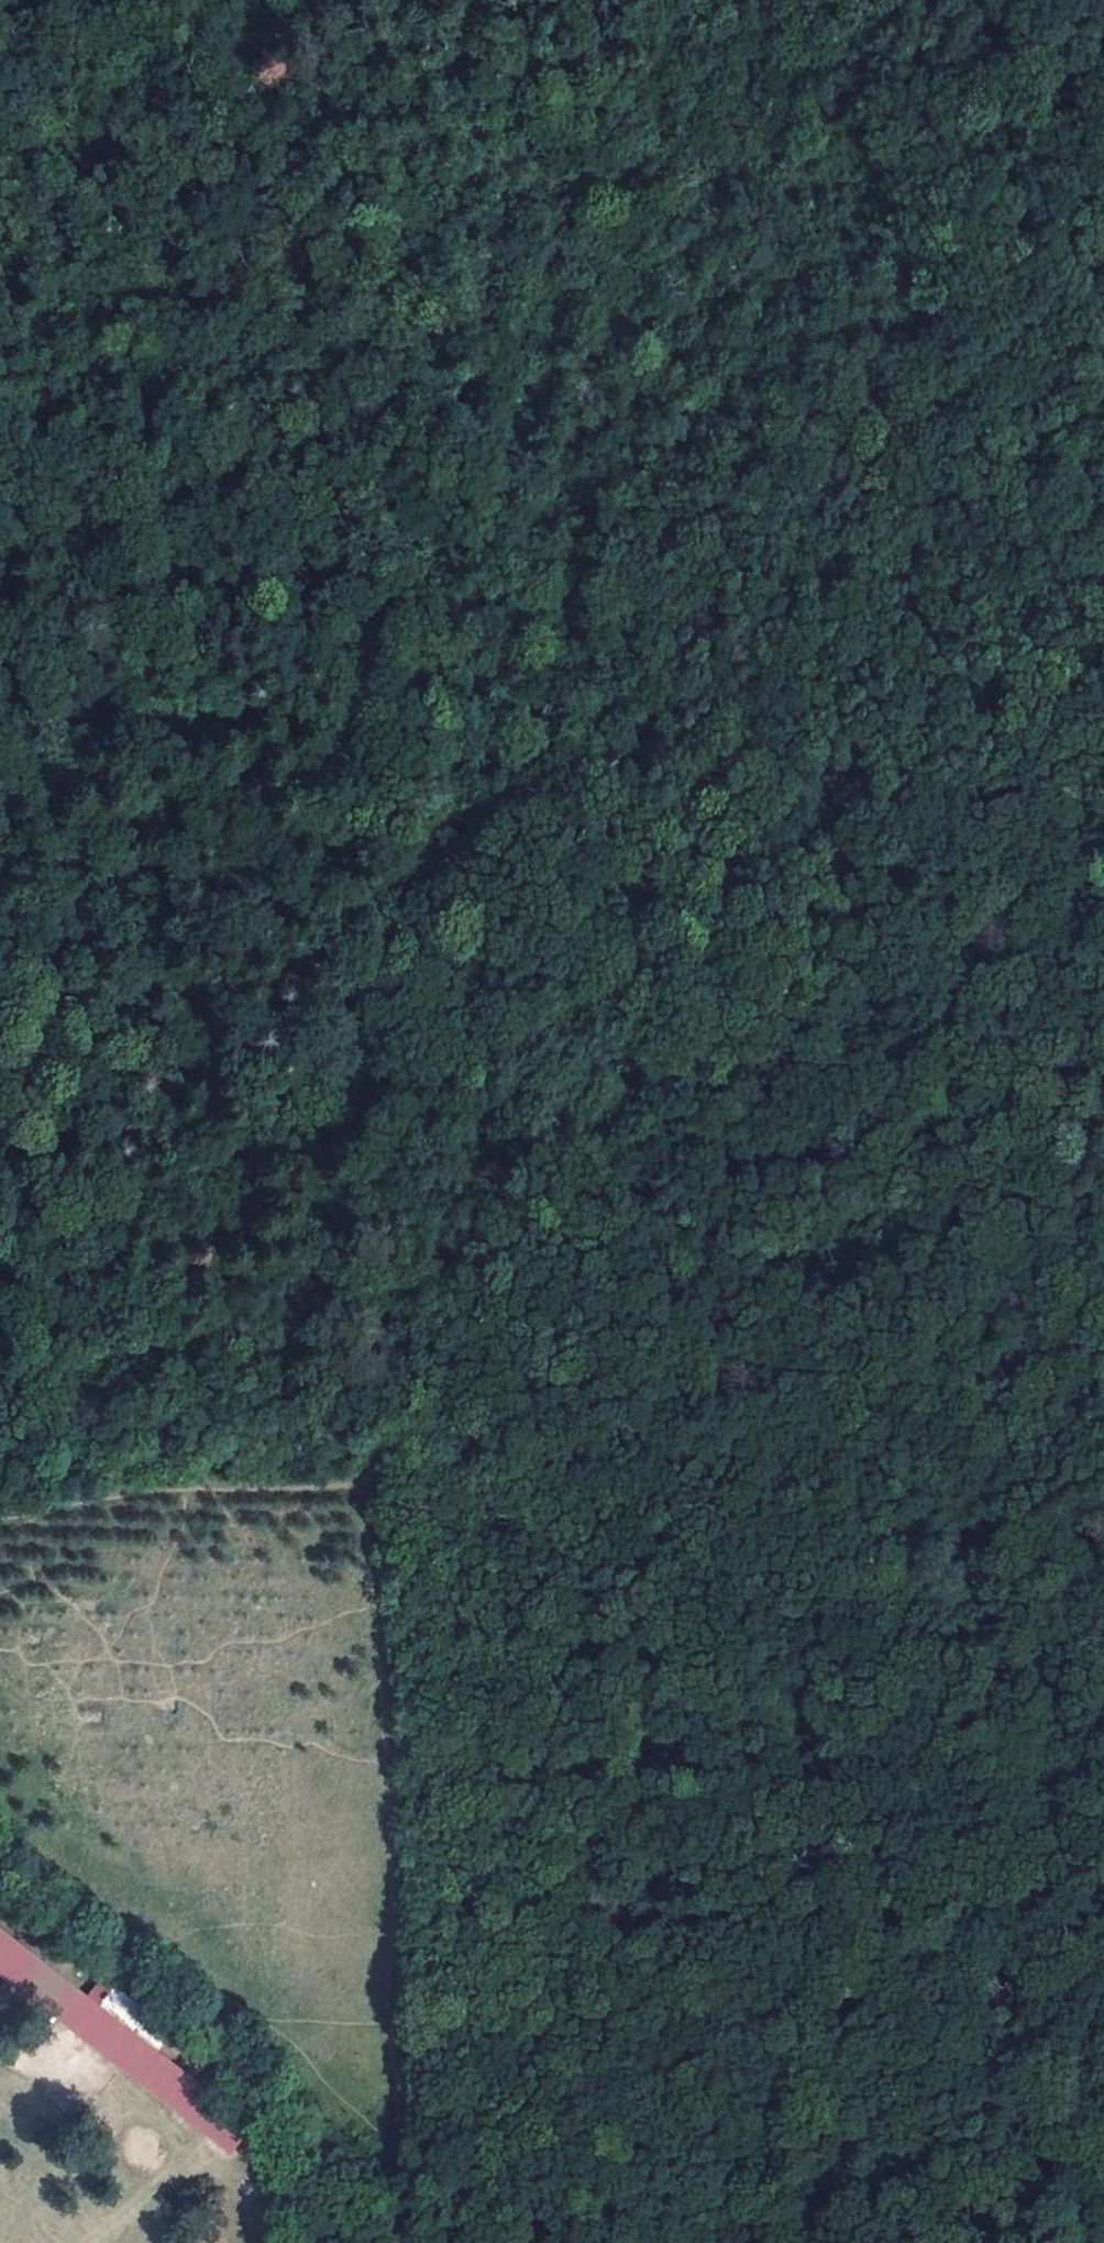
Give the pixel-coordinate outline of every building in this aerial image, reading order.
[(226,2157),(246,2130),(147,2060),(156,2048),(132,2031),(137,2023),(100,1996),(98,1998),(89,1992),(76,2010),(0,1955),(0,1996),(226,2157)]
